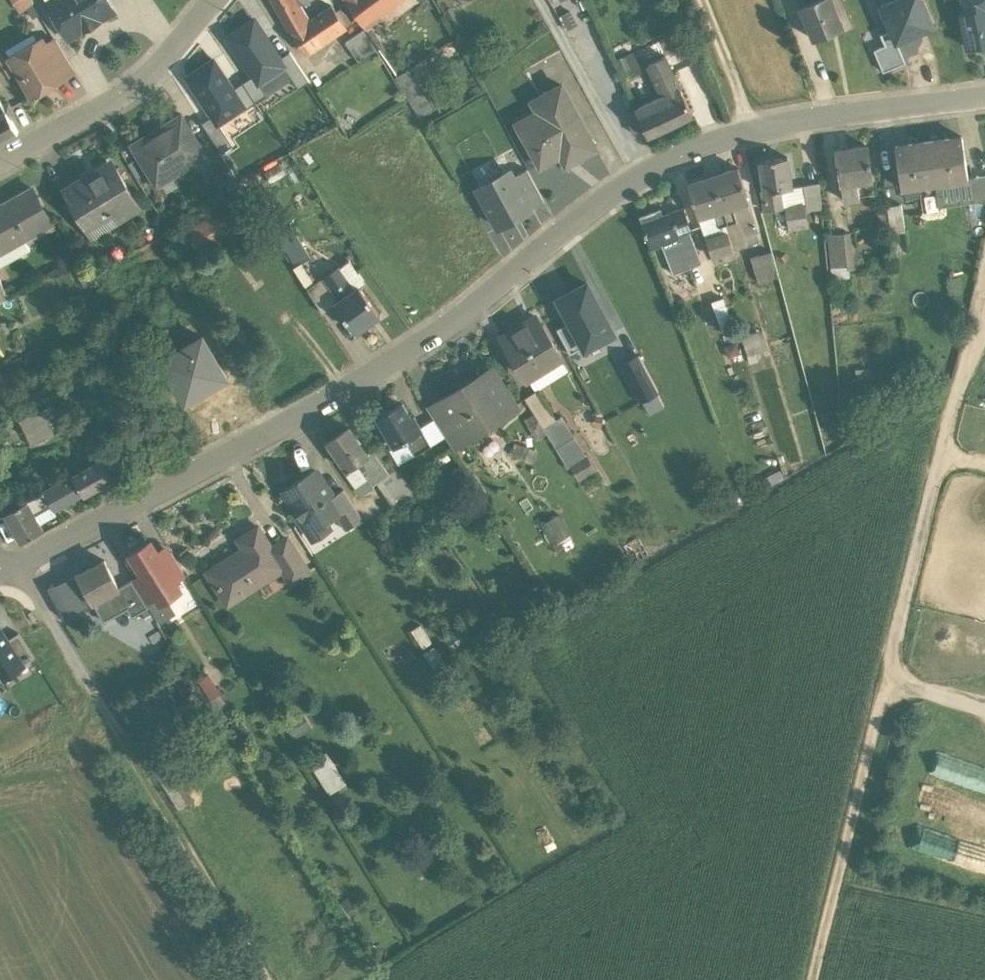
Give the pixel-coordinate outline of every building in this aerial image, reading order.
[(69,35),(83,27),(84,24),(84,22),(84,20),(95,14),(96,15),(98,16),(101,16),(114,8),(110,0),(49,0),(69,35)] [(286,18),(303,8),(298,0),(276,0),(286,18)] [(363,20),(379,9),(390,0),(349,0),(363,20)] [(815,33),(842,22),(834,0),(801,0),(815,33)] [(896,35),(931,20),(923,0),(881,0),(891,22),(896,35)] [(308,20),(292,29),(306,49),(347,22),(334,2),(309,19),(308,20)] [(966,6),(965,5),(960,7),(967,41),(971,40),(973,40),(980,39),(982,38),(984,37),(984,2),(966,6)] [(303,8),(286,18),(292,29),(308,20),(309,19),(303,8)] [(281,55),(255,17),(228,35),(254,73),(260,81),(261,81),(285,64),(286,63),(281,55)] [(881,26),(886,39),(896,35),(891,22),(881,26)] [(374,42),(362,25),(349,35),(361,51),(374,42)] [(873,44),(883,67),(905,57),(896,35),(886,39),(873,44)] [(56,36),(46,43),(60,69),(71,62),(56,36)] [(42,37),(11,55),(34,92),(51,82),(48,76),(60,69),(46,43),(42,37)] [(291,48),(281,55),(286,63),(285,64),(300,86),(311,78),(291,48)] [(633,48),(615,56),(622,72),(635,66),(640,63),(633,48)] [(666,50),(649,58),(657,74),(673,65),(666,50)] [(398,71),(397,72),(421,112),(450,94),(426,54),(415,61),(398,71)] [(248,106),(235,85),(216,56),(189,74),(214,112),(221,123),(248,106)] [(664,90),(636,103),(648,130),(693,108),(673,65),(657,74),(664,90)] [(635,66),(622,72),(629,87),(642,81),(635,66)] [(260,81),(254,73),(244,79),(257,100),(268,92),(261,81),(260,81)] [(248,106),(257,100),(244,79),(235,85),(248,106)] [(549,109),(521,125),(540,160),(574,141),(580,152),(596,143),(562,80),(540,92),(549,109)] [(0,96),(0,118),(10,113),(11,115),(16,112),(9,99),(4,102),(0,96)] [(182,110),(160,123),(162,128),(134,145),(154,178),(187,158),(190,163),(207,152),(182,110)] [(235,144),(221,123),(214,112),(202,120),(221,148),(223,152),(235,144)] [(18,129),(11,115),(10,113),(0,118),(0,139),(18,129)] [(962,130),(929,134),(934,173),(950,171),(951,174),(968,172),(962,130)] [(929,134),(896,139),(901,181),(919,178),(919,175),(934,173),(929,134)] [(853,141),(836,144),(841,178),(842,177),(844,193),(860,191),(857,175),(873,173),(868,139),(863,140),(862,138),(852,139),(853,141)] [(221,148),(206,158),(223,183),(239,175),(223,152),(221,148)] [(788,150),(761,154),(765,184),(764,184),(767,204),(786,202),(784,202),(782,184),(792,183),(788,150)] [(109,152),(80,170),(82,173),(64,184),(93,232),(141,203),(109,152)] [(738,161),(713,169),(728,217),(737,214),(734,203),(731,204),(729,201),(749,194),(738,161)] [(544,193),(528,163),(514,170),(514,171),(530,200),(544,193)] [(511,164),(478,182),(499,221),(532,203),(530,200),(514,171),(514,170),(511,164)] [(976,169),(980,195),(984,194),(984,168),(976,169)] [(713,169),(688,177),(699,210),(718,204),(719,208),(716,209),(720,220),(728,217),(713,169)] [(792,183),(782,184),(784,202),(786,202),(806,199),(803,181),(792,183)] [(0,203),(0,258),(59,225),(35,183),(0,203)] [(902,197),(888,199),(891,225),(905,223),(902,197)] [(806,199),(786,202),(788,223),(809,220),(806,199)] [(672,207),(664,210),(661,203),(641,210),(646,221),(644,222),(646,229),(647,229),(652,240),(659,237),(664,249),(675,245),(670,233),(684,227),(683,225),(691,222),(683,203),(680,204),(679,203),(671,206),(672,207)] [(217,212),(190,227),(202,246),(228,230),(217,212)] [(755,215),(742,219),(747,238),(757,235),(757,220),(755,215)] [(684,227),(670,233),(675,245),(679,243),(697,237),(691,222),(683,225),(684,227)] [(728,225),(707,233),(712,249),(734,242),(732,237),(728,225)] [(311,252),(295,226),(282,234),(298,260),(302,258),(311,252)] [(849,226),(829,228),(833,264),(853,262),(849,226)] [(697,237),(679,243),(685,258),(693,255),(694,259),(704,255),(697,237)] [(675,245),(664,249),(670,263),(685,258),(679,243),(675,245)] [(771,245),(751,250),(759,275),(778,270),(771,245)] [(365,276),(350,255),(340,262),(356,283),(360,280),(365,276)] [(324,271),(315,278),(302,258),(298,260),(295,262),(323,307),(336,297),(341,294),(324,271)] [(340,262),(339,261),(324,271),(341,294),(356,283),(340,262)] [(585,340),(586,341),(614,326),(588,277),(560,292),(572,315),(585,340)] [(341,294),(336,297),(357,326),(381,308),(360,280),(356,283),(341,294)] [(537,310),(502,332),(527,371),(562,349),(537,310)] [(585,340),(572,315),(558,323),(571,347),(585,340)] [(764,328),(743,334),(748,348),(768,342),(764,328)] [(161,358),(186,399),(229,372),(204,331),(161,358)] [(622,358),(641,394),(659,384),(640,349),(622,358)] [(495,365),(463,385),(460,381),(428,401),(448,432),(461,424),(467,433),(518,402),(495,365)] [(557,413),(538,383),(525,391),(544,421),(557,413)] [(403,396),(379,410),(396,439),(407,432),(416,447),(432,438),(415,409),(411,411),(403,396)] [(42,405),(20,415),(32,441),(54,431),(42,405)] [(562,410),(544,421),(577,473),(594,463),(562,410)] [(368,446),(349,419),(328,434),(347,462),(357,455),(373,477),(390,466),(382,455),(390,450),(381,438),(368,446)] [(162,421),(151,427),(158,441),(159,443),(171,436),(162,421)] [(975,434),(984,435),(984,423),(976,423),(975,434)] [(151,427),(115,447),(123,460),(128,457),(129,459),(142,452),(141,451),(158,441),(151,427)] [(115,447),(74,470),(85,488),(126,466),(123,460),(115,447)] [(316,463),(286,482),(295,496),(305,513),(307,512),(321,515),(322,516),(336,507),(336,506),(341,503),(333,490),(333,489),(316,463)] [(74,470),(45,486),(56,505),(79,491),(83,499),(89,495),(85,488),(74,470)] [(364,512),(344,482),(333,489),(333,490),(341,503),(336,506),(336,507),(347,523),(364,512)] [(45,486),(6,507),(22,536),(45,524),(36,509),(52,500),(45,486)] [(561,506),(544,514),(555,536),(572,528),(561,506)] [(259,519),(240,532),(245,541),(209,565),(229,596),(284,561),(279,554),(281,553),(272,540),(273,540),(259,519)] [(309,564),(288,530),(273,540),(272,540),(281,553),(279,554),(284,561),(292,574),(309,564)] [(152,535),(131,548),(144,567),(157,590),(168,591),(182,583),(176,573),(162,551),(152,535)] [(172,545),(162,551),(176,573),(186,567),(172,545)] [(105,553),(79,568),(94,596),(121,582),(120,580),(105,553)] [(157,590),(144,567),(134,573),(146,595),(157,590)] [(65,612),(94,596),(79,568),(50,584),(65,612)] [(134,573),(120,580),(121,582),(94,596),(105,615),(129,602),(134,611),(150,602),(146,595),(134,573)] [(25,659),(8,634),(0,621),(0,668),(3,673),(25,659)] [(8,634),(25,659),(37,652),(20,626),(8,634)] [(209,667),(202,673),(207,681),(215,675),(209,667)] [(215,675),(207,681),(213,690),(221,684),(215,675)] [(977,797),(984,772),(984,733),(926,715),(918,743),(908,776),(977,797)] [(331,785),(349,773),(327,738),(309,750),(331,785)] [(166,746),(151,754),(180,802),(196,793),(166,746)] [(305,764),(294,770),(311,802),(322,796),(305,764)]
